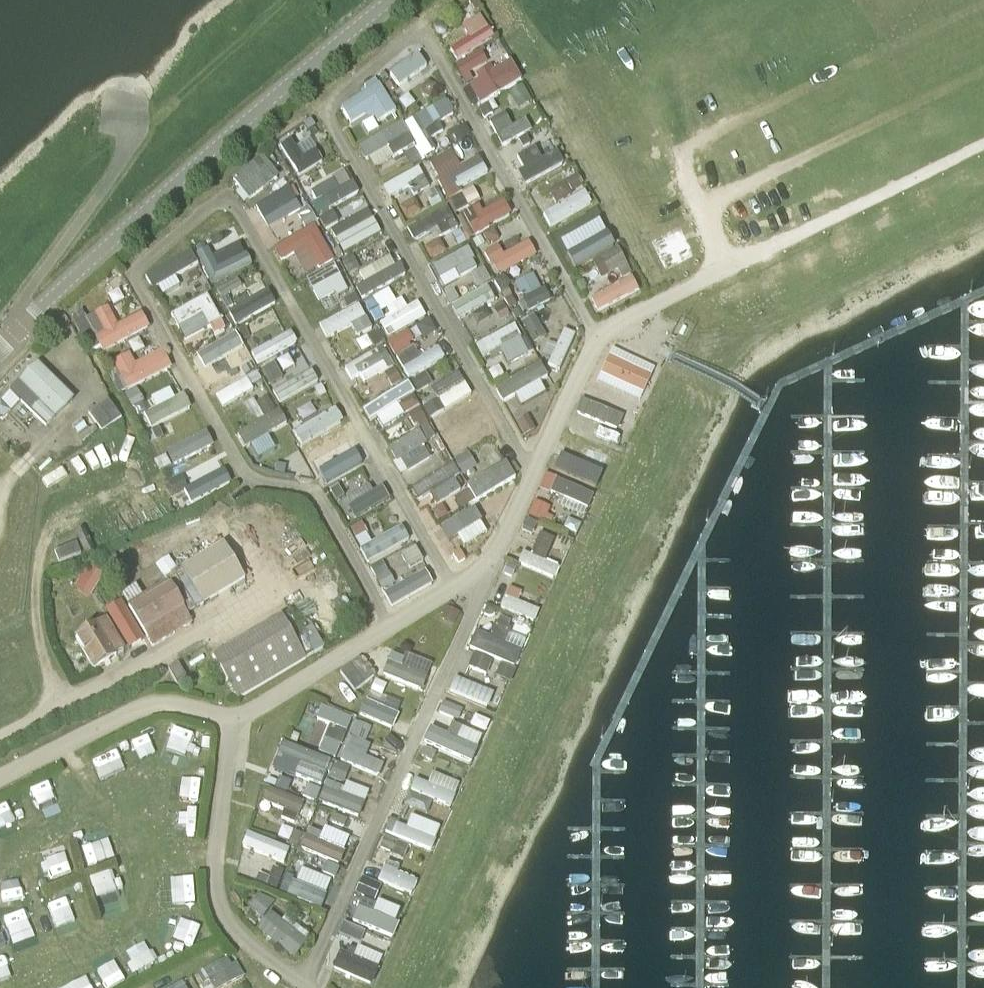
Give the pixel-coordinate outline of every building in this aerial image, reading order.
[(453,59),(491,36),(476,12),(457,23),(463,33),(444,45),(453,59)] [(473,102),(518,79),(506,56),(487,66),(477,47),(452,61),(473,102)] [(394,84),(426,64),(416,48),(384,69),(394,84)] [(441,129),(436,120),(451,111),(443,97),(408,115),(421,139),(441,129)] [(356,118),(362,133),(374,127),(367,113),(356,118)] [(521,113),(489,126),(496,142),(528,129),(521,113)] [(399,119),(357,145),(371,168),(413,142),(399,119)] [(295,175),(320,159),(305,137),(293,144),(287,135),(275,143),(295,175)] [(530,145),(536,155),(552,146),(546,136),(530,145)] [(530,147),(513,153),(519,166),(513,169),(518,180),(559,163),(553,149),(534,157),(530,147)] [(470,181),(486,173),(476,153),(455,163),(448,148),(426,158),(451,212),(478,199),(470,181)] [(226,175),(246,198),(276,174),(257,151),(226,175)] [(555,170),(568,191),(579,185),(566,163),(555,170)] [(417,164),(380,184),(386,196),(407,185),(411,193),(428,184),(417,164)] [(542,188),(555,202),(568,190),(556,176),(542,188)] [(309,189),(322,209),(354,190),(347,178),(332,188),(327,179),(309,189)] [(285,185),(252,204),(264,226),(298,206),(285,185)] [(414,196),(398,202),(403,216),(419,210),(414,196)] [(455,213),(468,236),(508,212),(499,196),(478,208),(475,202),(455,213)] [(447,249),(463,239),(442,203),(403,226),(410,238),(433,225),(447,249)] [(589,205),(578,212),(588,226),(598,219),(589,205)] [(279,233),(304,219),(298,208),(273,223),(279,233)] [(338,251),(377,233),(365,208),(326,227),(338,251)] [(277,259),(290,252),(301,273),(331,257),(311,222),(269,245),(277,259)] [(580,233),(560,248),(566,256),(586,241),(580,233)] [(608,234),(559,257),(566,270),(582,263),(595,289),(627,273),(608,234)] [(437,236),(421,245),(428,258),(444,250),(437,236)] [(495,243),(482,250),(496,274),(533,253),(525,238),(500,252),(495,243)] [(248,265),(242,250),(214,262),(207,243),(193,249),(207,282),(248,265)] [(452,265),(458,276),(476,266),(465,245),(427,266),(432,276),(452,265)] [(186,248),(143,273),(158,298),(179,285),(172,273),(193,260),(186,248)] [(357,296),(403,273),(397,261),(390,264),(385,254),(354,269),(361,282),(352,286),(357,296)] [(335,303),(331,295),(343,289),(331,263),(302,275),(318,310),(335,303)] [(474,284),(486,281),(482,266),(470,269),(474,284)] [(438,287),(456,278),(451,268),(433,277),(438,287)] [(531,270),(511,281),(527,308),(546,297),(531,270)] [(584,295),(590,309),(635,290),(628,276),(584,295)] [(447,302),(454,317),(495,298),(488,283),(447,302)] [(263,286),(224,310),(233,324),(272,301),(263,286)] [(203,292),(167,312),(175,326),(198,314),(209,333),(222,326),(203,292)] [(423,316),(414,299),(403,304),(399,295),(383,304),(388,314),(374,321),(383,336),(423,316)] [(497,316),(515,307),(509,295),(491,305),(497,316)] [(74,319),(83,335),(89,332),(99,351),(145,326),(137,310),(116,321),(105,302),(74,319)] [(353,335),(368,327),(355,302),(314,323),(322,338),(347,325),(353,335)] [(519,319),(532,340),(544,332),(532,312),(519,319)] [(505,362),(526,351),(510,322),(472,342),(479,356),(497,347),(505,362)] [(255,363),(293,341),(286,328),(247,350),(255,363)] [(384,337),(397,364),(416,355),(404,328),(384,337)] [(546,341),(541,363),(560,367),(569,330),(558,328),(554,343),(546,341)] [(248,348),(261,340),(255,329),(242,337),(248,348)] [(196,360),(236,347),(232,335),(192,348),(196,360)] [(357,373),(362,382),(391,365),(379,344),(341,366),(348,379),(357,373)] [(434,345),(400,366),(407,377),(441,356),(434,345)] [(159,346),(132,359),(127,350),(110,358),(124,387),(168,366),(159,346)] [(72,394),(31,358),(0,393),(0,416),(16,399),(44,425),(72,394)] [(645,377),(604,358),(596,374),(637,393),(645,377)] [(511,393),(517,404),(542,390),(536,379),(545,374),(537,360),(491,385),(499,399),(511,393)] [(256,373),(269,383),(277,372),(265,363),(256,373)] [(308,366),(269,390),(277,402),(316,379),(308,366)] [(456,369),(428,385),(433,395),(461,379),(456,369)] [(242,374),(211,394),(219,407),(250,387),(242,374)] [(435,396),(442,408),(470,392),(463,380),(435,396)] [(357,406),(363,417),(410,392),(404,381),(357,406)] [(145,428),(187,408),(179,391),(137,411),(145,428)] [(260,413),(271,409),(266,394),(256,398),(260,413)] [(399,412),(416,405),(412,394),(395,401),(399,412)] [(85,410),(97,430),(118,417),(106,397),(85,410)] [(249,397),(240,405),(253,420),(262,413),(249,397)] [(579,397),(573,410),(614,428),(620,414),(579,397)] [(420,406),(425,417),(440,409),(434,398),(420,406)] [(378,426),(399,414),(392,402),(371,414),(378,426)] [(332,406),(290,429),(298,444),(340,421),(332,406)] [(411,425),(422,423),(420,407),(409,409),(411,425)] [(520,433),(532,428),(526,413),(513,419),(520,433)] [(430,422),(418,426),(422,439),(434,435),(430,422)] [(124,426),(114,429),(122,452),(131,449),(124,426)] [(202,429),(149,455),(156,470),(209,444),(202,429)] [(267,429),(244,440),(251,456),(274,446),(267,429)] [(418,429),(384,441),(389,456),(423,444),(418,429)] [(324,462),(348,451),(344,441),(320,452),(324,462)] [(580,461),(599,469),(606,451),(587,443),(580,461)] [(354,449),(315,471),(321,483),(360,460),(354,449)] [(461,472),(473,465),(466,452),(454,458),(461,472)] [(215,460),(195,468),(200,478),(186,484),(191,497),(225,483),(215,460)] [(504,460),(461,480),(470,498),(512,478),(504,460)] [(553,503),(579,515),(590,492),(542,471),(535,487),(556,497),(553,503)] [(171,493),(185,485),(178,474),(165,482),(171,493)] [(451,478),(427,491),(433,503),(457,490),(451,478)] [(385,497),(377,484),(369,489),(364,481),(338,497),(351,517),(385,497)] [(527,516),(546,518),(548,501),(529,500),(527,516)] [(468,505),(436,526),(444,538),(476,517),(468,505)] [(452,534),(459,545),(483,529),(476,519),(452,534)] [(360,520),(348,524),(352,537),(364,533),(360,520)] [(363,560),(405,538),(398,524),(356,546),(363,560)] [(529,553),(543,557),(549,536),(535,532),(529,553)] [(203,605),(245,580),(223,543),(181,569),(203,605)] [(404,566),(419,560),(413,544),(398,550),(404,566)] [(520,548),(514,559),(551,578),(556,567),(520,548)] [(108,568),(119,562),(114,553),(103,560),(108,568)] [(368,566),(380,588),(392,582),(379,559),(368,566)] [(380,591),(388,606),(429,582),(421,568),(380,591)] [(167,582),(143,597),(136,586),(123,593),(130,605),(128,606),(147,638),(187,614),(167,582)] [(505,583),(496,605),(531,619),(535,608),(514,600),(518,588),(505,583)] [(121,600),(105,609),(129,649),(144,639),(121,600)] [(451,624),(457,613),(444,605),(437,616),(451,624)] [(465,649),(512,664),(525,624),(492,613),(485,633),(472,629),(465,649)] [(228,699),(301,660),(276,614),(203,652),(228,699)] [(114,655),(122,650),(105,621),(76,638),(94,670),(116,657),(114,655)] [(300,656),(320,646),(309,624),(289,633),(300,656)] [(428,664),(389,648),(379,672),(418,688),(428,664)] [(354,689),(371,673),(353,655),(336,671),(354,689)] [(452,674),(446,688),(485,705),(491,690),(452,674)] [(358,713),(390,728),(395,718),(374,708),(379,698),(367,693),(358,713)] [(439,700),(436,713),(457,717),(459,704),(439,700)] [(345,728),(349,715),(304,701),(300,714),(345,728)] [(483,729),(487,718),(469,712),(465,723),(483,729)] [(354,717),(346,731),(363,740),(370,726),(354,717)] [(425,726),(420,744),(468,757),(475,731),(446,723),(444,730),(425,726)] [(338,740),(341,730),(325,725),(322,735),(338,740)] [(128,738),(138,758),(156,748),(146,728),(128,738)] [(174,746),(194,761),(206,744),(186,730),(174,746)] [(340,745),(361,754),(366,742),(344,734),(340,745)] [(316,736),(313,749),(334,755),(337,741),(316,736)] [(288,773),(315,785),(326,760),(277,739),(271,753),(293,762),(288,773)] [(118,743),(91,753),(98,773),(125,763),(118,743)] [(375,775),(380,764),(340,746),(335,757),(375,775)] [(333,762),(326,773),(338,780),(345,769),(333,762)] [(425,782),(412,777),(408,789),(446,803),(455,780),(429,771),(425,782)] [(361,801),(335,792),(338,784),(322,779),(315,800),(356,814),(361,801)] [(341,781),(338,793),(363,799),(366,787),(341,781)] [(312,799),(317,787),(304,782),(299,794),(312,799)] [(30,811),(48,803),(39,783),(21,791),(30,811)] [(263,785),(256,801),(293,816),(299,800),(263,785)] [(405,804),(424,810),(428,800),(408,793),(405,804)] [(15,817),(6,799),(0,802),(0,825),(15,817)] [(191,827),(192,805),(168,804),(168,826),(191,827)] [(402,824),(388,818),(383,829),(426,848),(436,825),(408,812),(402,824)] [(315,838),(317,831),(303,825),(295,845),(336,862),(341,849),(315,838)] [(242,830),(236,844),(280,861),(286,847),(242,830)] [(77,844),(84,865),(104,858),(97,838),(77,844)] [(39,850),(48,877),(68,871),(60,843),(39,850)] [(413,875),(394,872),(395,862),(378,860),(375,884),(412,889),(413,875)] [(295,867),(291,880),(324,890),(328,876),(295,867)] [(0,876),(0,906),(13,905),(12,876),(0,876)] [(110,877),(92,883),(99,904),(118,897),(110,877)] [(358,878),(355,892),(373,896),(376,882),(358,878)] [(171,880),(172,902),(193,901),(191,879),(171,880)] [(321,906),(325,892),(286,880),(282,894),(321,906)] [(246,906),(257,915),(268,902),(257,892),(246,906)] [(45,903),(54,926),(73,919),(65,896),(45,903)] [(370,911),(392,919),(396,906),(374,898),(370,911)] [(350,905),(345,919),(389,936),(394,922),(350,905)] [(24,922),(34,917),(30,908),(0,920),(0,922),(7,939),(28,931),(24,922)] [(266,908),(251,926),(288,957),(303,938),(266,908)] [(176,915),(168,935),(190,945),(199,925),(176,915)] [(355,944),(361,930),(342,921),(335,935),(355,944)] [(142,939),(121,951),(134,971),(154,959),(142,939)] [(376,963),(378,951),(353,946),(350,958),(376,963)] [(328,965),(366,983),(373,968),(335,950),(328,965)] [(13,975),(7,955),(0,957),(0,979),(13,975)] [(202,967),(209,987),(241,977),(234,956),(202,967)] [(95,972),(106,987),(110,987),(123,979),(111,961),(95,972)] [(163,987),(187,987),(182,979),(163,987)]
